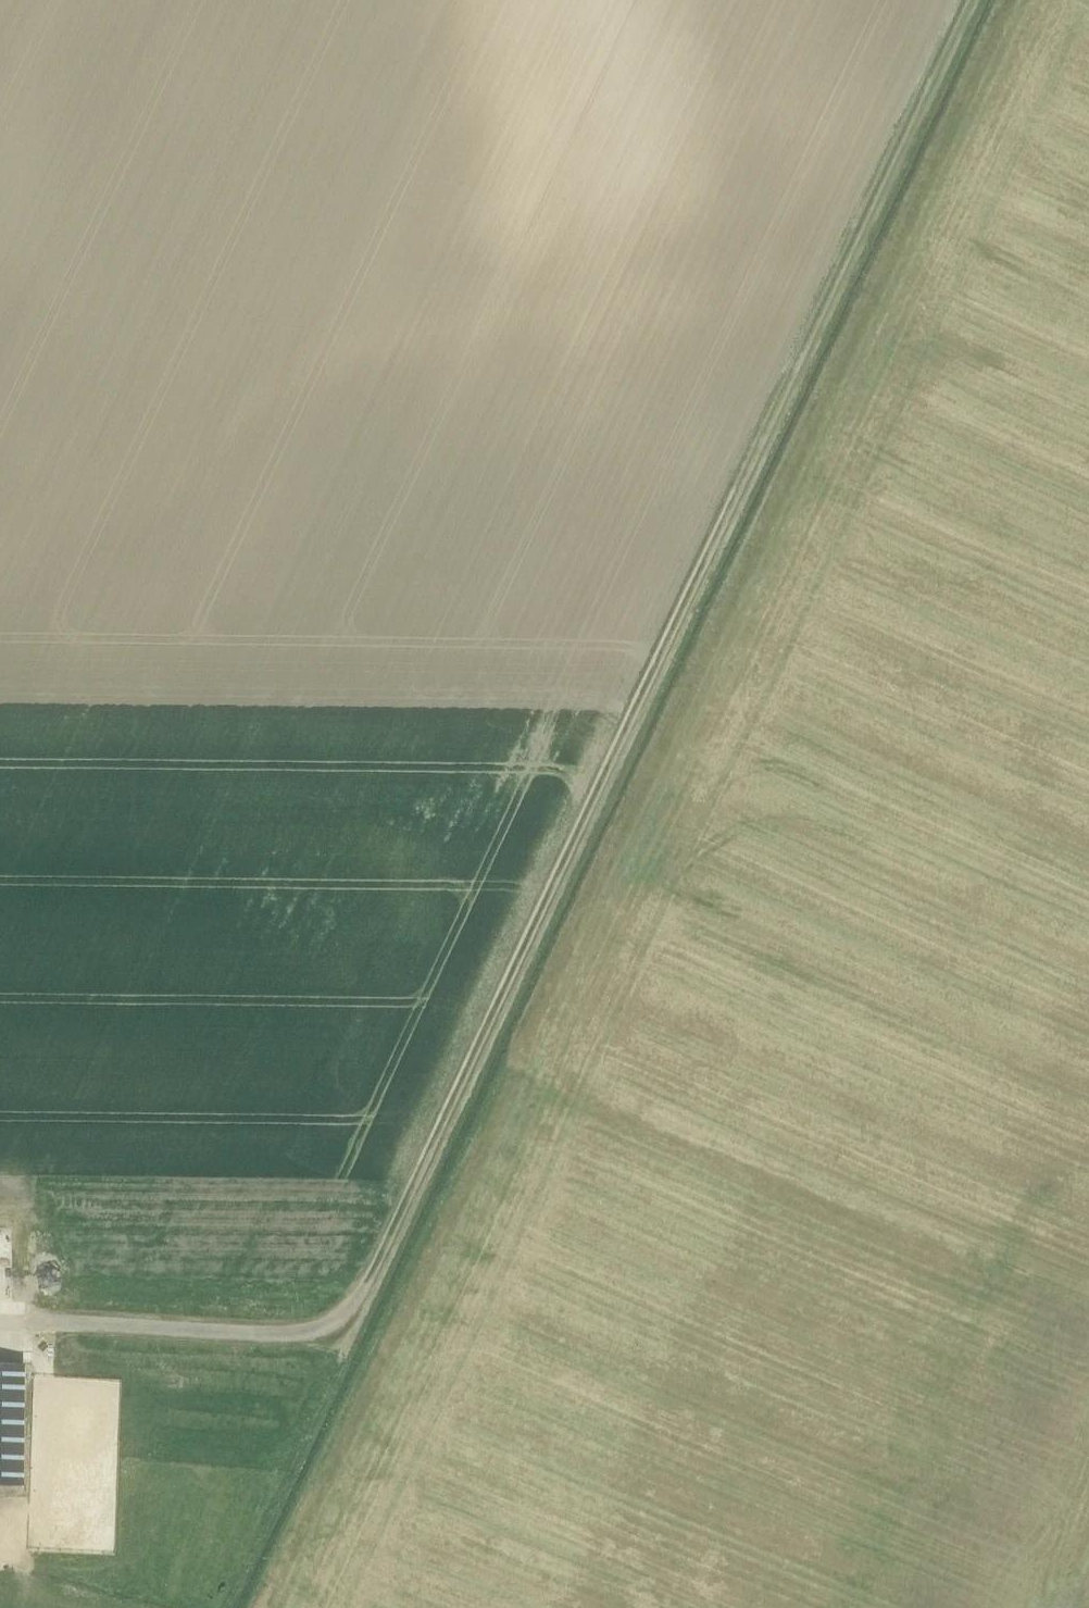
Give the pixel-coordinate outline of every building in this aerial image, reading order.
[(24,1488),(26,1367),(0,1367),(0,1488),(24,1488)]
